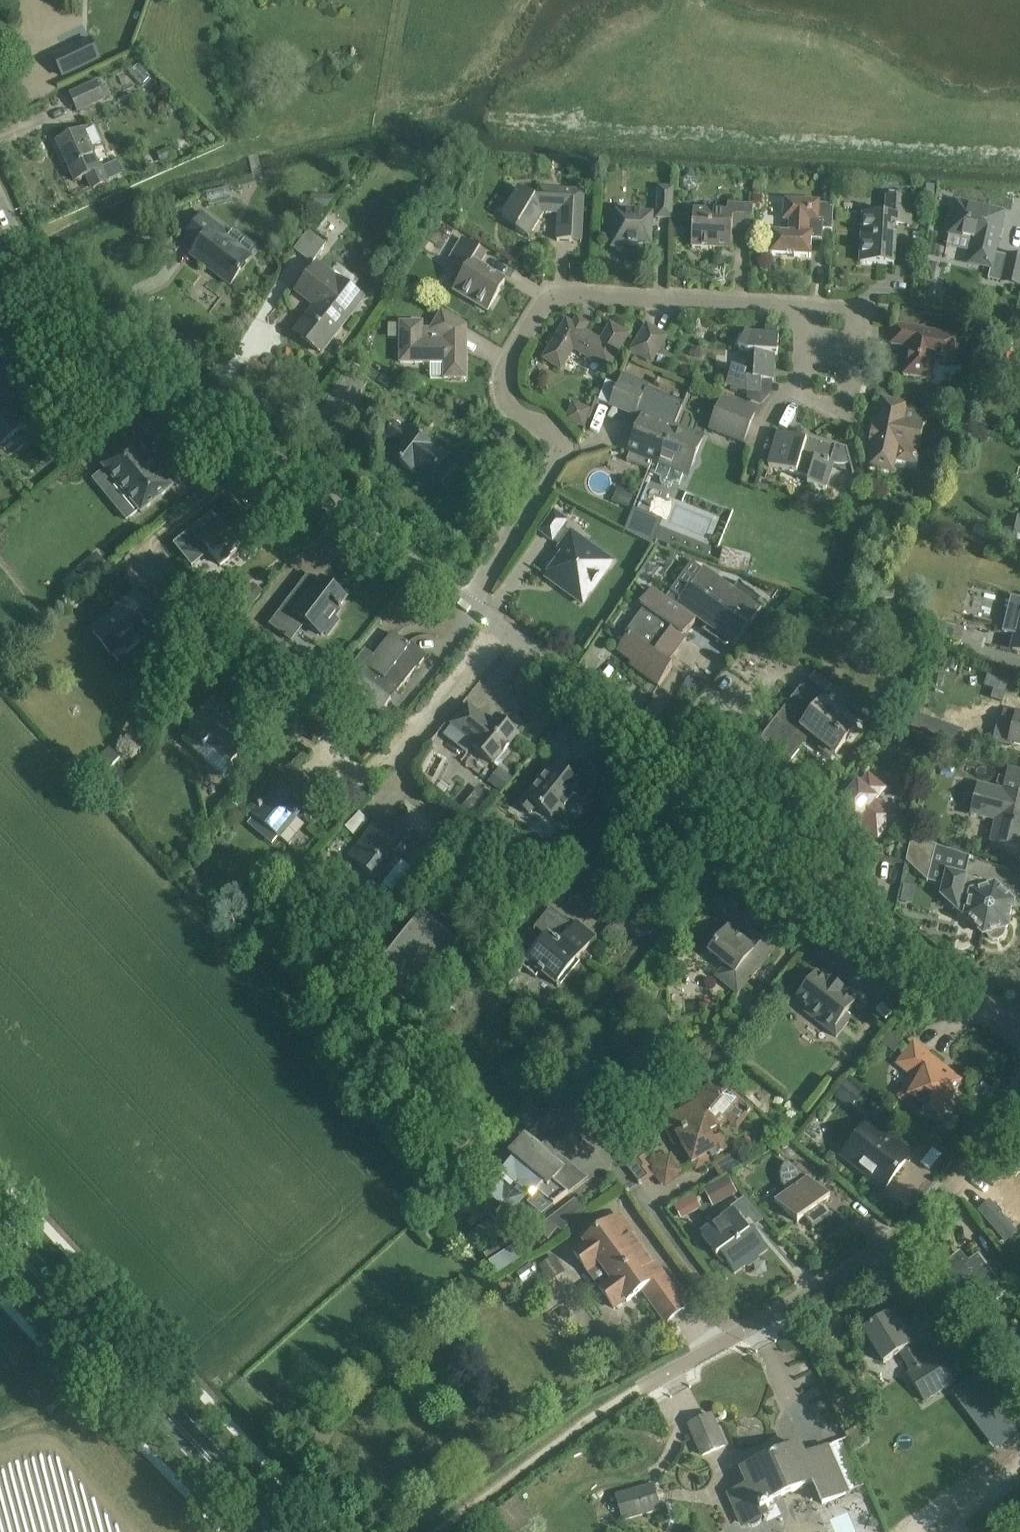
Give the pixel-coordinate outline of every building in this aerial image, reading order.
[(87,50),(95,64),(131,44),(121,31),(87,50)] [(105,99),(98,83),(71,95),(79,111),(105,99)] [(106,146),(97,125),(58,142),(76,182),(87,177),(93,189),(124,175),(118,163),(102,170),(102,169),(100,170),(92,152),(106,146)] [(177,158),(172,146),(158,151),(162,164),(177,158)] [(685,178),(683,181),(683,185),(684,188),(688,191),(692,191),(695,189),(697,186),(698,182),(696,179),(693,176),(689,176),(685,178)] [(936,186),(928,186),(928,197),(936,197),(936,186)] [(673,187),(659,187),(657,218),(671,219),(673,187)] [(518,226),(516,230),(529,238),(544,214),(558,215),(557,241),(572,242),(575,191),(540,189),(535,198),(519,189),(502,216),(518,226)] [(863,214),(861,263),(887,264),(887,261),(895,261),(896,226),(911,226),(912,199),(887,198),(886,216),(863,214)] [(772,233),(771,255),(811,257),(812,239),(822,240),(823,230),(833,231),(834,205),(819,204),(819,202),(785,201),(784,221),(790,221),(789,234),(772,233)] [(971,264),(991,268),(994,254),(1003,213),(956,203),(949,235),(976,240),(971,264)] [(693,211),(691,248),(724,250),(724,246),(732,246),(732,230),(752,231),(753,206),(728,205),(727,213),(693,211)] [(653,214),(613,212),(611,248),(625,249),(626,245),(644,246),(644,242),(652,242),(653,214)] [(228,234),(203,215),(187,236),(199,245),(191,255),(208,268),(209,266),(217,271),(215,273),(231,285),(242,272),(240,270),(257,247),(245,237),(237,247),(225,238),(228,234)] [(295,250),(314,264),(328,245),(310,231),(295,250)] [(487,254),(463,239),(449,261),(466,271),(454,291),(488,311),(505,282),(479,266),(487,254)] [(1000,283),(1019,287),(1019,258),(1006,255),(1000,283)] [(317,307),(296,334),(321,353),(363,299),(338,279),(336,281),(317,266),(297,292),(317,307)] [(401,323),(401,363),(444,364),(445,378),(466,378),(466,352),(456,352),(456,345),(466,327),(442,312),(431,330),(422,330),(422,323),(401,323)] [(567,322),(544,359),(561,369),(574,349),(608,369),(628,335),(611,325),(601,342),(584,332),(588,325),(578,319),(574,326),(567,322)] [(915,328),(894,324),(891,345),(908,347),(904,375),(931,380),(934,361),(956,364),(961,337),(915,329),(915,328)] [(651,364),(657,353),(667,337),(647,325),(631,352),(651,364)] [(752,334),(745,332),(739,350),(748,354),(755,354),(754,374),(749,374),(733,368),(727,385),(747,392),(761,393),(762,381),(773,381),(775,355),(778,355),(779,336),(778,336),(778,328),(766,327),(765,335),(752,334)] [(663,365),(666,358),(659,356),(657,363),(663,365)] [(1,361),(0,363),(0,443),(2,445),(25,427),(12,409),(9,412),(4,405),(24,390),(1,361)] [(368,385),(347,372),(328,402),(349,415),(368,385)] [(618,386),(607,381),(600,401),(636,416),(637,412),(646,391),(620,381),(618,386)] [(103,391),(94,399),(102,408),(111,400),(103,391)] [(648,471),(652,461),(660,440),(659,439),(665,423),(673,427),(682,405),(646,391),(637,412),(644,415),(629,452),(631,453),(627,462),(648,471)] [(907,404),(882,399),(876,429),(872,429),(872,430),(870,441),(873,442),(868,468),(894,473),(899,446),(919,450),(924,425),(928,426),(930,417),(926,413),(907,406),(907,404)] [(755,413),(722,400),(710,429),(743,443),(755,413)] [(415,471),(429,482),(435,474),(444,482),(457,466),(411,431),(408,434),(394,423),(385,434),(400,445),(391,457),(413,474),(415,471)] [(673,427),(665,423),(659,439),(660,440),(652,461),(659,464),(655,475),(662,478),(660,482),(662,485),(668,487),(671,486),(672,482),(679,485),(684,473),(689,475),(701,444),(703,438),(675,427),(673,427)] [(801,440),(779,434),(769,466),(809,479),(808,484),(826,489),(834,465),(836,466),(843,467),(847,466),(851,465),(854,477),(847,449),(802,436),(801,440)] [(135,442),(104,467),(117,483),(104,493),(127,522),(140,511),(142,513),(173,488),(135,442)] [(635,494),(619,487),(613,502),(630,509),(635,494)] [(212,513),(172,546),(189,565),(206,551),(217,564),(239,546),(244,553),(256,543),(233,514),(220,524),(212,513)] [(614,560),(609,557),(572,530),(571,532),(565,528),(569,523),(555,513),(541,532),(562,547),(561,548),(565,551),(547,577),(583,603),(614,560)] [(1003,543),(1019,547),(1019,522),(1018,522),(1019,517),(1018,517),(1015,530),(1006,528),(1003,543)] [(744,556),(744,554),(724,549),(719,567),(748,574),(752,558),(744,556)] [(84,564),(79,569),(87,579),(95,572),(88,564),(84,564)] [(761,611),(704,569),(677,607),(652,588),(640,605),(647,610),(617,652),(632,663),(629,666),(639,673),(641,670),(653,679),(658,671),(665,675),(657,686),(658,687),(672,667),(668,664),(687,638),(684,636),(698,617),(736,645),(761,611)] [(74,572),(62,582),(71,593),(83,583),(74,572)] [(340,604),(345,598),(337,591),(339,588),(328,580),(326,582),(323,580),(308,599),(297,590),(271,624),(291,640),(306,621),(321,633),(324,630),(327,632),(338,619),(334,616),(342,606),(340,604)] [(238,603),(250,614),(266,594),(253,584),(238,603)] [(148,586),(93,632),(109,652),(139,627),(145,633),(148,631),(146,628),(168,610),(148,586)] [(895,599),(895,588),(874,589),(874,600),(895,599)] [(392,634),(348,691),(380,715),(391,701),(388,698),(394,690),(398,693),(417,668),(403,657),(410,649),(411,648),(392,634)] [(828,695),(807,679),(759,740),(789,764),(811,736),(823,745),(819,749),(832,759),(857,728),(823,702),(828,695)] [(192,730),(184,740),(200,755),(224,777),(231,769),(228,766),(266,721),(249,706),(236,721),(213,701),(190,728),(192,730)] [(467,754),(475,744),(497,761),(518,735),(497,717),(490,725),(486,721),(487,720),(468,705),(452,725),(444,735),(467,754)] [(1004,713),(1001,724),(1013,727),(1009,743),(1019,745),(1019,714),(1016,713),(1016,715),(1004,713)] [(109,748),(96,763),(106,773),(120,757),(109,748)] [(546,771),(518,806),(531,816),(538,808),(554,820),(557,816),(562,819),(582,793),(577,788),(580,784),(559,766),(552,775),(546,771)] [(489,783),(499,791),(511,775),(501,768),(489,783)] [(279,787),(254,817),(280,837),(289,845),(305,826),(294,817),(298,812),(300,813),(317,792),(292,771),(279,787)] [(857,821),(877,837),(894,817),(874,801),(876,799),(870,794),(878,785),(868,777),(860,786),(857,783),(837,807),(856,822),(857,821)] [(1019,840),(1019,794),(1003,790),(1003,791),(977,785),(970,815),(996,821),(991,842),(1018,849),(1019,840)] [(460,811),(473,821),(492,798),(479,788),(460,811)] [(489,839),(500,825),(488,815),(477,829),(489,839)] [(418,839),(390,816),(354,860),(382,884),(392,892),(411,869),(401,859),(405,854),(418,839)] [(947,873),(967,877),(970,858),(911,838),(910,842),(906,862),(928,882),(944,886),(947,873)] [(986,934),(989,939),(993,941),(999,941),(1003,939),(1006,934),(1005,928),(1008,928),(1014,903),(996,886),(993,886),(993,883),(967,877),(947,873),(944,886),(942,895),(958,911),(959,907),(967,909),(965,918),(972,924),(972,925),(975,929),(976,928),(984,935),(986,934)] [(731,898),(721,890),(712,902),(721,910),(731,898)] [(575,927),(551,908),(535,927),(547,937),(509,985),(510,985),(524,968),(537,978),(541,974),(544,976),(545,975),(559,986),(560,985),(558,984),(595,938),(583,929),(587,924),(587,923),(578,934),(573,930),(575,927)] [(424,914),(376,973),(395,988),(406,974),(423,988),(459,943),(424,914)] [(728,928),(708,953),(729,970),(720,980),(738,995),(775,949),(753,931),(752,932),(754,933),(746,943),(728,928)] [(331,982),(342,972),(333,963),(323,974),(331,982)] [(816,973),(797,999),(823,1020),(820,1024),(837,1038),(851,1019),(847,1015),(855,1004),(842,993),(844,990),(835,982),(832,981),(830,984),(816,973)] [(889,1034),(882,1043),(894,1053),(901,1043),(889,1034)] [(945,1069),(914,1044),(898,1064),(919,1080),(910,1096),(911,1097),(908,1102),(922,1112),(925,1106),(942,1116),(961,1083),(943,1072),(945,1069)] [(865,1091),(847,1077),(833,1096),(850,1109),(865,1091)] [(718,1078),(715,1081),(695,1103),(669,1117),(678,1133),(676,1134),(693,1164),(696,1162),(699,1168),(715,1160),(713,1158),(729,1150),(717,1129),(720,1127),(731,1115),(726,1111),(733,1103),(749,1117),(755,1111),(718,1078)] [(495,1128),(503,1118),(496,1112),(488,1122),(495,1128)] [(870,1121),(841,1157),(883,1191),(905,1162),(912,1154),(896,1143),(870,1121)] [(564,1169),(525,1138),(510,1156),(514,1159),(501,1174),(507,1179),(504,1182),(497,1195),(512,1208),(523,1199),(526,1195),(532,1200),(529,1204),(542,1215),(569,1194),(553,1182),(564,1169)] [(615,1154),(642,1189),(651,1181),(642,1169),(645,1168),(640,1161),(646,1156),(634,1140),(615,1154)] [(653,1169),(655,1171),(653,1173),(662,1185),(681,1170),(677,1172),(670,1161),(668,1163),(661,1154),(650,1162),(654,1168),(653,1169)] [(795,1168),(787,1161),(783,1165),(781,1170),(780,1175),(780,1180),(782,1185),(788,1193),(775,1201),(775,1202),(798,1222),(805,1217),(813,1228),(832,1214),(825,1203),(830,1199),(809,1180),(795,1168)] [(795,1168),(809,1180),(814,1175),(800,1163),(795,1168)] [(738,1188),(727,1175),(713,1187),(714,1188),(711,1190),(719,1199),(722,1196),(725,1200),(738,1188)] [(1009,1190),(1019,1203),(1019,1180),(1009,1190)] [(992,1197),(980,1206),(1006,1241),(1018,1233),(992,1197)] [(575,1199),(548,1220),(562,1231),(589,1211),(575,1199)] [(685,1211),(681,1202),(674,1206),(679,1214),(685,1211)] [(734,1211),(701,1235),(717,1256),(718,1256),(724,1264),(727,1262),(735,1273),(768,1249),(753,1229),(749,1231),(734,1211)] [(643,1246),(621,1215),(612,1221),(584,1242),(585,1243),(573,1252),(588,1273),(599,1287),(614,1308),(626,1300),(627,1301),(655,1281),(664,1275),(647,1252),(645,1254),(640,1248),(643,1246)] [(442,1234),(432,1222),(422,1231),(432,1243),(442,1234)] [(497,1276),(523,1258),(512,1241),(484,1255),(497,1276)] [(956,1269),(941,1280),(955,1301),(962,1296),(976,1316),(1006,1295),(984,1263),(973,1271),(960,1254),(951,1261),(956,1269)] [(551,1282),(567,1272),(555,1256),(540,1267),(551,1282)] [(687,1308),(671,1285),(650,1300),(666,1323),(687,1308)] [(458,1302),(471,1292),(467,1286),(454,1297),(458,1302)] [(892,1313),(863,1330),(882,1360),(898,1350),(911,1370),(906,1374),(922,1400),(956,1379),(940,1354),(923,1365),(909,1343),(911,1342),(903,1329),(892,1313)] [(1013,1438),(1019,1433),(1019,1415),(984,1369),(955,1392),(972,1415),(986,1404),(1013,1438)] [(703,1456),(725,1446),(711,1416),(690,1425),(703,1456)] [(749,1485),(730,1494),(737,1511),(744,1528),(748,1526),(750,1527),(752,1527),(755,1527),(758,1526),(760,1524),(762,1523),(762,1520),(771,1516),(766,1504),(811,1485),(820,1507),(847,1496),(846,1495),(867,1485),(847,1438),(803,1458),(798,1445),(795,1446),(797,1451),(786,1456),(786,1455),(775,1455),(742,1469),(749,1485)] [(655,1483),(614,1493),(621,1521),(663,1510),(655,1483)]
